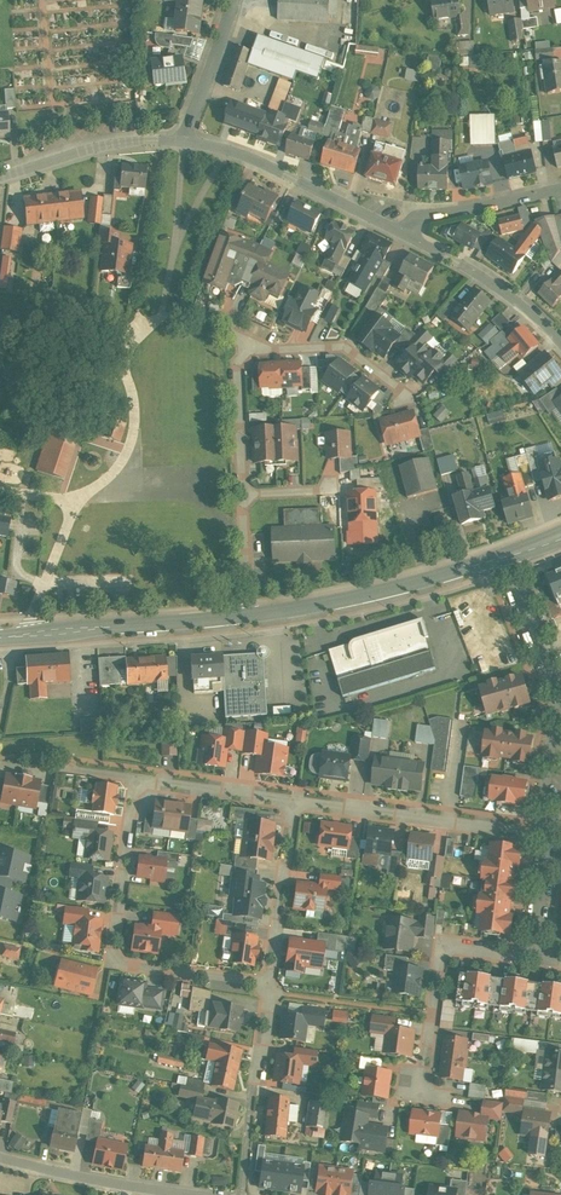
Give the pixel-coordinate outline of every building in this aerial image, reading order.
[(177,0),(179,1),(177,20),(175,31),(198,34),(199,23),(202,0),(177,0)] [(278,20),(329,23),(330,0),(279,0),(278,20)] [(433,1),(435,21),(456,18),(457,27),(467,27),(465,12),(460,12),(458,0),(440,0),(433,1)] [(490,15),(514,13),(513,0),(489,0),(490,15)] [(521,9),(529,8),(529,12),(556,8),(554,0),(520,0),(521,9)] [(537,18),(522,20),(523,30),(539,28),(537,18)] [(522,20),(509,22),(510,32),(523,30),(522,20)] [(467,27),(457,27),(458,36),(468,35),(467,27)] [(193,39),(173,36),(171,45),(191,48),(193,39)] [(293,49),(259,37),(253,53),(249,65),(283,78),(286,69),(293,49)] [(474,42),(459,43),(460,56),(473,55),(474,42)] [(253,53),(237,47),(223,86),(239,92),(249,65),(253,53)] [(379,49),(357,47),(356,54),(378,56),(379,49)] [(326,61),(293,49),(286,69),(319,80),(326,61)] [(553,50),(536,51),(537,60),(554,59),(553,50)] [(428,71),(439,71),(440,56),(428,56),(428,71)] [(181,59),(163,61),(162,58),(151,59),(154,86),(184,82),(181,59)] [(543,66),(548,94),(560,92),(560,63),(543,66)] [(405,71),(404,80),(417,83),(419,73),(405,71)] [(281,82),(271,108),(281,111),(290,86),(281,82)] [(14,90),(5,90),(6,110),(16,109),(14,90)] [(266,116),(232,103),(225,124),(258,136),(259,136),(266,116)] [(288,109),(285,107),(281,117),(288,120),(294,122),(297,113),(288,110),(288,109)] [(269,117),(266,116),(259,136),(258,136),(257,138),(280,146),(287,126),(286,125),(288,120),(281,117),(271,113),(269,117)] [(0,115),(0,137),(9,136),(9,138),(10,137),(8,114),(0,115)] [(374,121),(365,118),(361,132),(371,134),(374,121)] [(382,123),(375,121),(372,134),(379,136),(382,123)] [(550,121),(541,122),(543,142),(552,141),(550,121)] [(326,127),(311,122),(308,131),(323,136),(326,127)] [(496,129),(474,130),(475,146),(496,145),(496,129)] [(521,130),(512,132),(513,137),(515,147),(529,144),(527,134),(523,135),(521,130)] [(346,137),(333,133),(330,142),(329,141),(322,165),(354,174),(361,151),(344,146),(346,137)] [(315,143),(291,135),(286,153),(310,161),(315,143)] [(513,137),(504,140),(503,137),(500,138),(501,140),(500,140),(502,150),(515,147),(513,137)] [(452,142),(432,141),(432,150),(433,150),(449,150),(449,151),(452,151),(452,142)] [(407,152),(376,143),(366,178),(396,187),(407,152)] [(449,150),(433,150),(433,168),(419,168),(418,190),(448,191),(449,169),(448,169),(449,151),(449,150)] [(531,152),(517,155),(523,177),(536,173),(531,152)] [(517,155),(504,159),(509,180),(523,177),(517,155)] [(488,162),(460,168),(464,189),(492,184),(488,162)] [(147,169),(122,166),(122,167),(116,166),(114,190),(121,191),(120,187),(130,188),(130,187),(145,188),(147,169)] [(264,195),(249,188),(243,199),(244,199),(237,213),(248,218),(251,213),(268,221),(279,198),(266,192),(264,195)] [(80,192),(53,196),(56,222),(83,218),(80,192)] [(53,196),(26,199),(29,225),(56,222),(53,196)] [(103,199),(92,198),(89,223),(100,225),(103,199)] [(321,215),(298,203),(288,222),(311,233),(321,215)] [(526,207),(518,209),(520,216),(521,221),(529,219),(526,207)] [(520,216),(499,222),(502,235),(523,230),(521,221),(520,216)] [(223,227),(231,230),(235,221),(227,218),(223,227)] [(536,222),(539,229),(543,232),(541,234),(552,262),(560,252),(560,251),(560,238),(556,218),(536,222)] [(529,219),(521,221),(523,230),(529,223),(529,219)] [(355,232),(335,222),(326,240),(334,244),(326,260),(338,266),(343,255),(346,250),(346,251),(355,232)] [(515,250),(524,257),(525,257),(541,234),(543,232),(539,229),(534,225),(515,250)] [(481,235),(464,226),(452,228),(448,235),(473,249),(481,235)] [(21,230),(5,228),(2,250),(18,252),(21,230)] [(119,233),(100,231),(98,243),(105,244),(102,271),(128,274),(131,246),(118,245),(116,243),(118,241),(119,233)] [(260,248),(221,234),(206,277),(214,280),(214,282),(216,282),(216,281),(225,284),(227,278),(232,280),(238,262),(251,267),(260,248)] [(392,245),(371,235),(361,253),(365,255),(382,264),(384,260),(392,245)] [(515,250),(499,239),(499,238),(486,256),(490,258),(489,259),(497,264),(498,264),(513,275),(525,257),(524,257),(515,250)] [(289,276),(266,264),(271,253),(260,248),(251,267),(258,270),(251,284),(255,285),(251,292),(252,295),(260,298),(263,297),(266,291),(278,297),(289,276)] [(358,252),(353,261),(359,264),(359,263),(360,263),(365,255),(361,253),(358,252)] [(552,263),(559,269),(560,266),(560,252),(552,262),(552,263)] [(351,259),(343,255),(338,266),(340,268),(345,270),(351,259)] [(382,264),(365,255),(360,263),(359,263),(359,264),(348,283),(350,285),(363,292),(365,293),(375,276),(382,264)] [(411,255),(401,274),(401,275),(394,288),(405,293),(412,280),(424,287),(434,268),(411,255)] [(0,284),(0,289),(7,290),(11,258),(4,257),(0,284)] [(338,266),(326,260),(322,267),(325,269),(324,270),(332,274),(333,272),(337,274),(340,268),(338,266)] [(391,264),(384,260),(382,264),(375,276),(382,280),(384,277),(391,264)] [(345,270),(340,268),(337,274),(342,277),(345,270)] [(553,281),(552,280),(538,294),(553,308),(560,299),(560,272),(553,281)] [(393,282),(384,277),(382,280),(377,288),(387,293),(387,292),(393,282)] [(527,283),(522,279),(516,287),(521,291),(527,283)] [(350,285),(346,292),(358,299),(363,292),(350,285)] [(304,288),(292,311),(289,312),(285,321),(287,322),(288,325),(292,327),(295,326),(306,332),(317,311),(314,309),(324,290),(320,288),(317,295),(304,288)] [(387,293),(377,288),(366,308),(375,315),(391,294),(387,292),(387,293)] [(475,289),(451,318),(468,331),(491,302),(475,289)] [(324,290),(314,309),(317,311),(323,314),(328,304),(333,294),(324,290)] [(459,305),(452,298),(437,315),(444,322),(454,311),(459,305)] [(338,309),(328,304),(323,314),(321,319),(331,324),(338,309)] [(115,308),(91,305),(89,317),(98,318),(98,315),(115,316),(115,308)] [(501,314),(492,322),(500,331),(509,323),(501,314)] [(369,350),(389,326),(375,315),(365,328),(362,331),(362,332),(356,340),(369,350)] [(491,325),(485,331),(492,338),(498,332),(491,325)] [(341,329),(335,326),(331,333),(338,336),(341,329)] [(389,326),(369,350),(373,353),(375,351),(385,358),(400,338),(390,330),(392,328),(389,326)] [(525,328),(510,340),(513,344),(500,355),(507,364),(520,354),(524,357),(539,345),(525,328)] [(431,338),(422,330),(408,345),(413,350),(418,345),(422,348),(427,342),(431,338)] [(435,350),(427,342),(422,348),(430,356),(434,352),(435,350)] [(413,350),(398,367),(411,378),(414,374),(430,356),(422,348),(418,345),(413,350)] [(449,355),(439,346),(435,350),(434,352),(444,361),(449,355)] [(500,355),(495,349),(487,356),(499,371),(507,364),(500,355)] [(430,356),(414,374),(424,383),(436,371),(445,362),(444,361),(434,352),(430,356)] [(545,354),(519,375),(535,394),(560,372),(545,354)] [(449,355),(444,361),(445,362),(436,371),(443,378),(459,365),(449,355)] [(340,360),(332,371),(331,370),(325,377),(326,378),(324,381),(339,392),(339,391),(344,395),(358,377),(353,373),(354,371),(340,360)] [(275,365),(261,366),(261,371),(261,388),(262,388),(282,387),(281,363),(275,365)] [(301,364),(287,365),(281,363),(282,387),(302,386),(302,369),(301,364)] [(310,369),(302,369),(302,386),(302,391),(311,390),(310,369)] [(261,371),(252,371),(253,393),(262,392),(262,388),(261,388),(261,371)] [(358,377),(344,395),(349,398),(348,399),(363,411),(365,408),(366,409),(372,401),(371,400),(379,390),(364,379),(363,381),(358,377)] [(115,390),(97,385),(93,396),(111,402),(115,390)] [(540,401),(549,415),(560,408),(556,403),(560,399),(560,395),(557,389),(540,401)] [(442,407),(434,417),(440,421),(448,412),(442,407)] [(488,424),(504,421),(502,411),(486,414),(488,424)] [(414,413),(381,422),(384,434),(387,435),(389,445),(419,436),(420,436),(419,432),(414,413)] [(302,420),(282,421),(283,428),(295,428),(295,430),(302,430),(302,420)] [(125,426),(109,421),(103,438),(119,443),(125,426)] [(80,434),(53,425),(37,471),(64,480),(80,434)] [(275,429),(276,463),(296,462),(295,430),(295,428),(283,428),(275,429)] [(276,463),(275,429),(256,429),(255,431),(256,463),(276,463)] [(429,429),(419,432),(420,436),(419,436),(424,453),(435,450),(429,429)] [(349,434),(328,435),(329,445),(325,449),(329,453),(329,459),(340,459),(350,458),(349,434)] [(454,454),(436,459),(440,475),(458,471),(454,454)] [(351,458),(340,459),(341,474),(358,470),(358,457),(350,458),(351,458)] [(537,463),(548,501),(560,498),(560,463),(559,457),(537,463)] [(430,459),(400,467),(408,499),(438,491),(430,459)] [(482,491),(473,493),(468,474),(458,477),(459,480),(465,495),(454,497),(462,525),(481,520),(481,519),(492,516),(490,510),(495,508),(490,488),(489,489),(482,491)] [(520,475),(505,479),(511,502),(503,504),(509,524),(533,517),(527,497),(520,475)] [(486,476),(478,479),(482,491),(489,489),(486,476)] [(380,479),(353,480),(354,494),(375,493),(375,494),(387,493),(380,479)] [(459,480),(452,482),(455,493),(454,494),(454,497),(465,495),(459,480)] [(354,494),(350,494),(351,522),(376,521),(375,494),(375,493),(354,494)] [(321,509),(284,511),(285,530),(322,528),(321,509)] [(0,515),(0,532),(8,534),(12,518),(0,515)] [(446,516),(435,519),(439,532),(450,529),(446,516)] [(322,528),(297,530),(298,560),(335,559),(334,528),(322,528)] [(285,530),(273,530),(274,561),(298,560),(297,530),(285,530)] [(537,574),(550,610),(560,606),(560,565),(537,574)] [(0,580),(0,590),(4,591),(3,595),(15,597),(17,583),(0,580)] [(422,623),(375,637),(375,635),(364,639),(364,640),(330,651),(339,681),(343,697),(436,669),(431,653),(422,623)] [(263,654),(235,656),(235,655),(223,656),(222,657),(223,678),(213,679),(214,692),(224,692),(225,718),(267,715),(263,654)] [(69,656),(25,659),(26,669),(17,670),(18,685),(31,684),(32,700),(46,699),(45,683),(61,682),(61,691),(71,690),(70,682),(69,656)] [(166,658),(126,660),(126,657),(98,659),(100,686),(110,686),(109,675),(111,674),(112,673),(126,672),(127,685),(167,682),(166,658)] [(222,657),(191,659),(192,680),(193,680),(194,694),(214,692),(213,679),(223,678),(222,657)] [(508,681),(498,684),(497,682),(489,684),(489,687),(481,689),(486,707),(489,706),(491,714),(501,711),(501,712),(509,710),(509,709),(515,707),(515,710),(523,707),(522,705),(530,703),(528,697),(530,693),(526,690),(522,677),(515,680),(515,678),(508,680),(508,681)] [(454,720),(438,718),(429,721),(431,727),(435,740),(434,745),(431,771),(447,773),(454,720)] [(102,719),(80,720),(81,734),(102,732),(102,719)] [(390,722),(374,720),(372,737),(388,739),(390,722)] [(306,742),(306,722),(296,721),(296,742),(306,742)] [(431,727),(418,726),(415,743),(434,745),(435,740),(431,727)] [(245,734),(225,731),(224,740),(229,741),(228,750),(242,751),(245,734)] [(487,733),(470,731),(466,753),(484,756),(487,733)] [(518,737),(513,737),(513,735),(506,734),(506,736),(502,735),(502,732),(494,731),(494,734),(487,733),(484,756),(491,757),(491,760),(499,761),(500,758),(514,760),(514,763),(522,764),(522,761),(530,762),(533,739),(526,738),(526,735),(518,734),(518,737)] [(268,736),(245,732),(242,751),(242,754),(258,756),(259,749),(266,749),(267,747),(268,736)] [(224,740),(206,738),(205,748),(202,750),(200,764),(224,767),(226,751),(228,750),(229,741),(224,740)] [(176,756),(176,739),(161,739),(160,756),(176,756)] [(354,758),(354,760),(369,762),(372,741),(357,739),(354,758)] [(284,749),(267,747),(266,749),(259,749),(258,756),(260,758),(259,766),(258,767),(257,773),(283,777),(286,752),(284,749)] [(354,758),(323,753),(323,756),(317,755),(314,756),(312,758),(310,761),(310,767),(310,770),(312,773),(315,774),(320,775),(320,777),(329,778),(330,780),(333,780),(335,778),(335,777),(340,778),(340,779),(341,780),(347,781),(350,760),(354,760),(354,758)] [(424,765),(376,759),(373,784),(398,788),(397,791),(399,791),(399,788),(421,791),(424,765)] [(480,769),(464,767),(461,797),(476,799),(480,769)] [(18,805),(23,780),(6,777),(5,779),(2,798),(2,802),(18,805)] [(512,780),(504,779),(504,780),(493,779),(491,800),(498,801),(497,803),(518,806),(518,804),(524,804),(527,784),(512,781),(512,780)] [(40,783),(23,780),(18,805),(36,808),(40,783)] [(106,786),(96,785),(95,792),(94,792),(92,804),(93,805),(92,812),(96,813),(114,815),(115,807),(116,807),(118,796),(117,796),(118,788),(108,786),(106,786)] [(168,802),(168,804),(157,802),(155,814),(153,827),(154,828),(170,830),(174,803),(168,802)] [(190,807),(179,805),(179,803),(174,803),(170,830),(186,832),(187,832),(189,819),(190,807)] [(257,811),(231,808),(229,820),(247,822),(247,821),(256,822),(257,811)] [(92,812),(77,810),(75,820),(95,822),(96,813),(92,812)] [(155,814),(146,813),(143,834),(153,835),(154,828),(153,827),(155,814)] [(198,820),(189,819),(187,832),(186,832),(185,839),(195,840),(198,820)] [(75,820),(74,829),(95,832),(97,823),(99,823),(95,822),(75,820)] [(256,822),(247,821),(247,822),(245,840),(272,844),(273,839),(272,839),(274,825),(256,822)] [(334,824),(332,825),(322,824),(320,836),(318,838),(317,841),(319,844),(319,845),(347,849),(348,849),(350,837),(351,827),(340,826),(339,825),(334,824)] [(95,832),(74,829),(73,838),(88,840),(85,858),(108,861),(110,848),(111,848),(112,841),(111,839),(111,834),(95,832)] [(385,831),(369,829),(367,842),(367,846),(366,846),(366,850),(364,863),(371,864),(376,865),(376,869),(377,869),(379,855),(391,856),(394,833),(385,832),(385,831)] [(435,837),(412,835),(410,849),(409,850),(408,857),(408,858),(410,860),(417,861),(418,860),(420,860),(432,861),(432,857),(435,837)] [(361,839),(350,837),(348,849),(347,849),(346,858),(358,860),(360,850),(361,841),(361,839)] [(455,840),(448,839),(445,857),(453,858),(455,840)] [(272,844),(245,840),(242,856),(242,857),(257,859),(269,861),(271,848),(272,848),(272,844)] [(522,850),(492,846),(490,863),(515,867),(519,868),(522,850)] [(0,851),(0,877),(24,882),(29,857),(0,851)] [(180,855),(158,852),(157,860),(166,861),(166,862),(178,864),(180,855)] [(257,859),(242,857),(242,856),(236,855),(234,867),(235,867),(256,870),(257,859)] [(445,858),(432,857),(432,861),(428,886),(441,888),(445,858)] [(157,860),(140,858),(138,876),(164,880),(166,862),(166,861),(157,860)] [(417,861),(410,860),(408,858),(407,866),(409,868),(419,870),(420,860),(418,860),(417,861)] [(515,867),(490,863),(485,862),(483,880),(488,880),(512,883),(513,883),(515,867)] [(92,866),(72,863),(70,878),(81,879),(81,875),(91,877),(92,866)] [(256,870),(235,867),(234,874),(257,877),(258,870),(256,870)] [(257,877),(234,874),(231,897),(236,898),(235,905),(236,908),(235,916),(245,917),(247,916),(251,916),(251,917),(259,918),(260,910),(259,908),(261,906),(262,906),(264,905),(265,901),(263,899),(262,899),(260,896),(262,895),(263,885),(256,884),(257,877)] [(315,884),(295,882),(290,919),(322,923),(325,893),(338,894),(341,876),(316,874),(315,884)] [(91,877),(81,875),(81,879),(80,884),(82,887),(80,900),(78,900),(78,901),(103,904),(106,879),(91,877)] [(512,883),(488,880),(486,897),(510,900),(510,901),(515,901),(517,884),(513,883),(512,883)] [(0,892),(0,918),(15,922),(20,897),(0,892)] [(510,900),(486,897),(481,896),(479,914),(483,914),(508,917),(510,901),(510,900)] [(88,909),(66,906),(65,920),(77,921),(77,919),(87,920),(88,909)] [(446,909),(438,908),(436,926),(444,927),(446,909)] [(178,918),(154,914),(153,927),(161,928),(160,931),(175,933),(175,934),(176,934),(178,918)] [(508,917),(483,914),(481,931),(510,935),(513,917),(508,917)] [(259,918),(251,917),(251,916),(247,916),(245,917),(244,924),(247,925),(258,926),(259,918)] [(434,918),(421,916),(420,924),(415,923),(413,936),(419,937),(432,939),(434,918)] [(87,920),(77,919),(77,921),(65,920),(64,924),(76,926),(74,944),(83,946),(83,947),(87,951),(93,952),(98,948),(101,922),(87,920)] [(415,923),(390,920),(387,936),(386,936),(384,948),(397,950),(398,952),(402,952),(404,951),(411,952),(413,936),(415,923)] [(227,922),(218,921),(216,934),(225,936),(227,922)] [(244,924),(227,922),(225,936),(234,937),(234,936),(245,938),(247,925),(244,924)] [(258,926),(247,925),(245,938),(256,939),(258,926)] [(149,928),(136,927),(133,950),(157,954),(160,931),(161,928),(153,927),(150,927),(149,928)] [(245,938),(234,936),(234,937),(232,951),(235,952),(233,963),(253,966),(254,957),(257,958),(258,948),(255,948),(256,939),(245,938)] [(327,943),(286,937),(280,975),(303,978),(304,970),(323,973),(327,943)] [(20,950),(4,946),(2,956),(18,959),(20,950)] [(232,951),(225,950),(225,951),(223,951),(222,960),(223,960),(223,962),(233,963),(235,952),(232,951)] [(408,959),(387,956),(385,970),(397,972),(397,968),(407,969),(408,959)] [(94,970),(66,963),(60,987),(90,994),(94,980),(91,979),(94,970)] [(407,969),(397,968),(397,972),(395,984),(400,985),(399,993),(419,996),(420,987),(422,986),(423,981),(421,979),(422,971),(407,969)] [(492,977),(468,974),(468,976),(461,974),(459,986),(459,991),(458,991),(457,1003),(463,1004),(463,1007),(473,1009),(473,1008),(478,1009),(478,1010),(488,1011),(489,1007),(495,1008),(499,980),(492,979),(492,977)] [(529,982),(506,979),(506,981),(499,980),(495,1008),(501,1009),(500,1012),(510,1014),(510,1013),(516,1014),(516,1015),(526,1016),(526,1012),(532,1013),(536,985),(529,984),(529,982)] [(145,984),(122,981),(118,1005),(142,1008),(142,1007),(149,1008),(151,991),(145,990),(145,984)] [(544,984),(543,986),(536,985),(532,1013),(538,1014),(538,1017),(548,1019),(548,1018),(554,1019),(554,1020),(560,1021),(560,986),(544,984)] [(192,988),(182,986),(181,997),(191,998),(192,988)] [(242,1009),(209,1004),(211,993),(192,988),(191,998),(189,1011),(211,1014),(209,1029),(219,1030),(239,1033),(242,1009)] [(163,992),(151,991),(149,1008),(160,1009),(163,992)] [(455,1002),(446,1001),(442,1029),(451,1030),(455,1002)] [(25,1008),(15,1006),(13,1018),(23,1020),(25,1008)] [(325,1011),(303,1008),(302,1018),(307,1019),(306,1026),(322,1029),(325,1011)] [(330,1022),(346,1024),(348,1012),(332,1009),(330,1022)] [(180,1016),(175,1015),(173,1025),(165,1023),(164,1027),(172,1029),(180,1031),(181,1025),(178,1024),(180,1016)] [(302,1018),(284,1016),(280,1039),(304,1042),(306,1026),(307,1019),(302,1018)] [(395,1020),(374,1017),(372,1033),(388,1035),(388,1029),(394,1030),(395,1020)] [(394,1030),(388,1029),(388,1035),(385,1053),(388,1053),(389,1055),(397,1056),(398,1055),(411,1056),(414,1032),(394,1030)] [(0,1031),(0,1041),(13,1044),(15,1035),(0,1031)] [(205,1037),(188,1034),(186,1042),(203,1046),(205,1037)] [(490,1036),(474,1034),(473,1041),(489,1043),(490,1036)] [(468,1041),(460,1040),(460,1039),(454,1038),(454,1039),(446,1038),(444,1057),(467,1060),(468,1052),(466,1052),(468,1041)] [(560,1045),(540,1042),(539,1051),(548,1053),(548,1052),(559,1053),(560,1045)] [(241,1051),(210,1044),(207,1061),(217,1063),(238,1068),(241,1051)] [(294,1059),(278,1057),(277,1064),(276,1065),(275,1069),(276,1071),(275,1082),(292,1084),(292,1079),(298,1080),(300,1064),(315,1066),(317,1051),(295,1048),(294,1059)] [(548,1052),(548,1053),(547,1061),(549,1064),(548,1072),(560,1073),(560,1054),(559,1053),(548,1052)] [(383,1060),(362,1057),(360,1069),(367,1070),(368,1070),(381,1072),(383,1060)] [(467,1060),(444,1057),(441,1078),(462,1081),(464,1069),(465,1069),(467,1060)] [(185,1061),(170,1058),(169,1065),(183,1068),(185,1061)] [(217,1063),(208,1061),(204,1082),(205,1082),(205,1083),(212,1085),(217,1063)] [(238,1068),(217,1063),(212,1085),(211,1087),(232,1091),(238,1068)] [(381,1072),(368,1070),(367,1070),(364,1095),(375,1097),(387,1098),(390,1073),(381,1072)] [(548,1072),(547,1079),(544,1081),(543,1090),(560,1093),(560,1073),(548,1072)] [(204,1082),(187,1078),(185,1087),(203,1091),(205,1083),(205,1082),(204,1082)] [(11,1094),(14,1083),(0,1080),(0,1091),(11,1094)] [(487,1086),(470,1084),(469,1098),(485,1100),(487,1086)] [(185,1087),(182,1086),(180,1095),(187,1096),(187,1098),(198,1101),(198,1100),(201,1101),(203,1091),(185,1087)] [(548,1095),(528,1092),(526,1101),(547,1104),(548,1095)] [(387,1098),(375,1097),(374,1104),(387,1106),(388,1099),(387,1098)] [(289,1100),(269,1098),(265,1137),(285,1139),(289,1100)] [(523,1101),(505,1098),(504,1103),(503,1112),(522,1115),(523,1101)] [(16,1103),(4,1100),(1,1113),(2,1113),(0,1122),(11,1124),(16,1103)] [(237,1105),(217,1101),(217,1104),(201,1101),(198,1100),(198,1101),(195,1117),(213,1121),(213,1124),(232,1128),(237,1105)] [(504,1103),(485,1101),(483,1116),(489,1117),(488,1119),(502,1120),(503,1112),(504,1103)] [(329,1105),(310,1102),(306,1127),(325,1131),(329,1105)] [(388,1129),(366,1126),(368,1116),(357,1115),(358,1109),(348,1107),(342,1141),(361,1144),(361,1148),(385,1152),(388,1129)] [(552,1113),(524,1109),(520,1137),(531,1138),(528,1156),(546,1158),(552,1113)] [(82,1115),(58,1110),(50,1148),(51,1148),(51,1147),(73,1152),(73,1153),(74,1153),(82,1115)] [(91,1112),(83,1110),(80,1123),(89,1125),(91,1112)] [(441,1116),(414,1112),(411,1133),(438,1137),(440,1127),(441,1116)] [(483,1116),(461,1113),(458,1134),(465,1135),(465,1138),(485,1141),(488,1119),(489,1117),(483,1116)] [(103,1122),(90,1120),(86,1141),(98,1143),(98,1141),(99,1141),(103,1122)] [(451,1128),(440,1127),(438,1137),(436,1146),(448,1147),(451,1128)] [(152,1131),(138,1129),(136,1139),(150,1141),(152,1131)] [(9,1146),(19,1151),(25,1138),(15,1133),(9,1146)] [(159,1149),(145,1147),(142,1167),(161,1169),(167,1134),(161,1133),(159,1149)] [(184,1152),(170,1150),(173,1135),(167,1134),(161,1169),(181,1172),(184,1152)] [(204,1138),(192,1137),(189,1156),(201,1158),(204,1138)] [(99,1141),(98,1141),(98,1143),(93,1164),(104,1166),(112,1167),(112,1168),(122,1170),(126,1151),(117,1150),(118,1145),(99,1141)] [(497,1154),(505,1163),(513,1157),(506,1148),(497,1154)] [(303,1157),(287,1155),(287,1160),(284,1182),(299,1185),(303,1157)] [(287,1160),(263,1157),(260,1179),(284,1182),(287,1160)] [(320,1167),(316,1191),(321,1192),(321,1194),(329,1194),(333,1194),(336,1170),(320,1167)] [(336,1170),(333,1194),(350,1194),(353,1172),(336,1170)] [(377,1173),(375,1184),(371,1184),(370,1192),(370,1194),(387,1194),(390,1174),(377,1173)] [(390,1174),(387,1194),(405,1194),(405,1191),(405,1188),(401,1188),(403,1176),(390,1174)] [(452,1180),(450,1190),(456,1191),(456,1194),(466,1194),(468,1182),(452,1180)]
